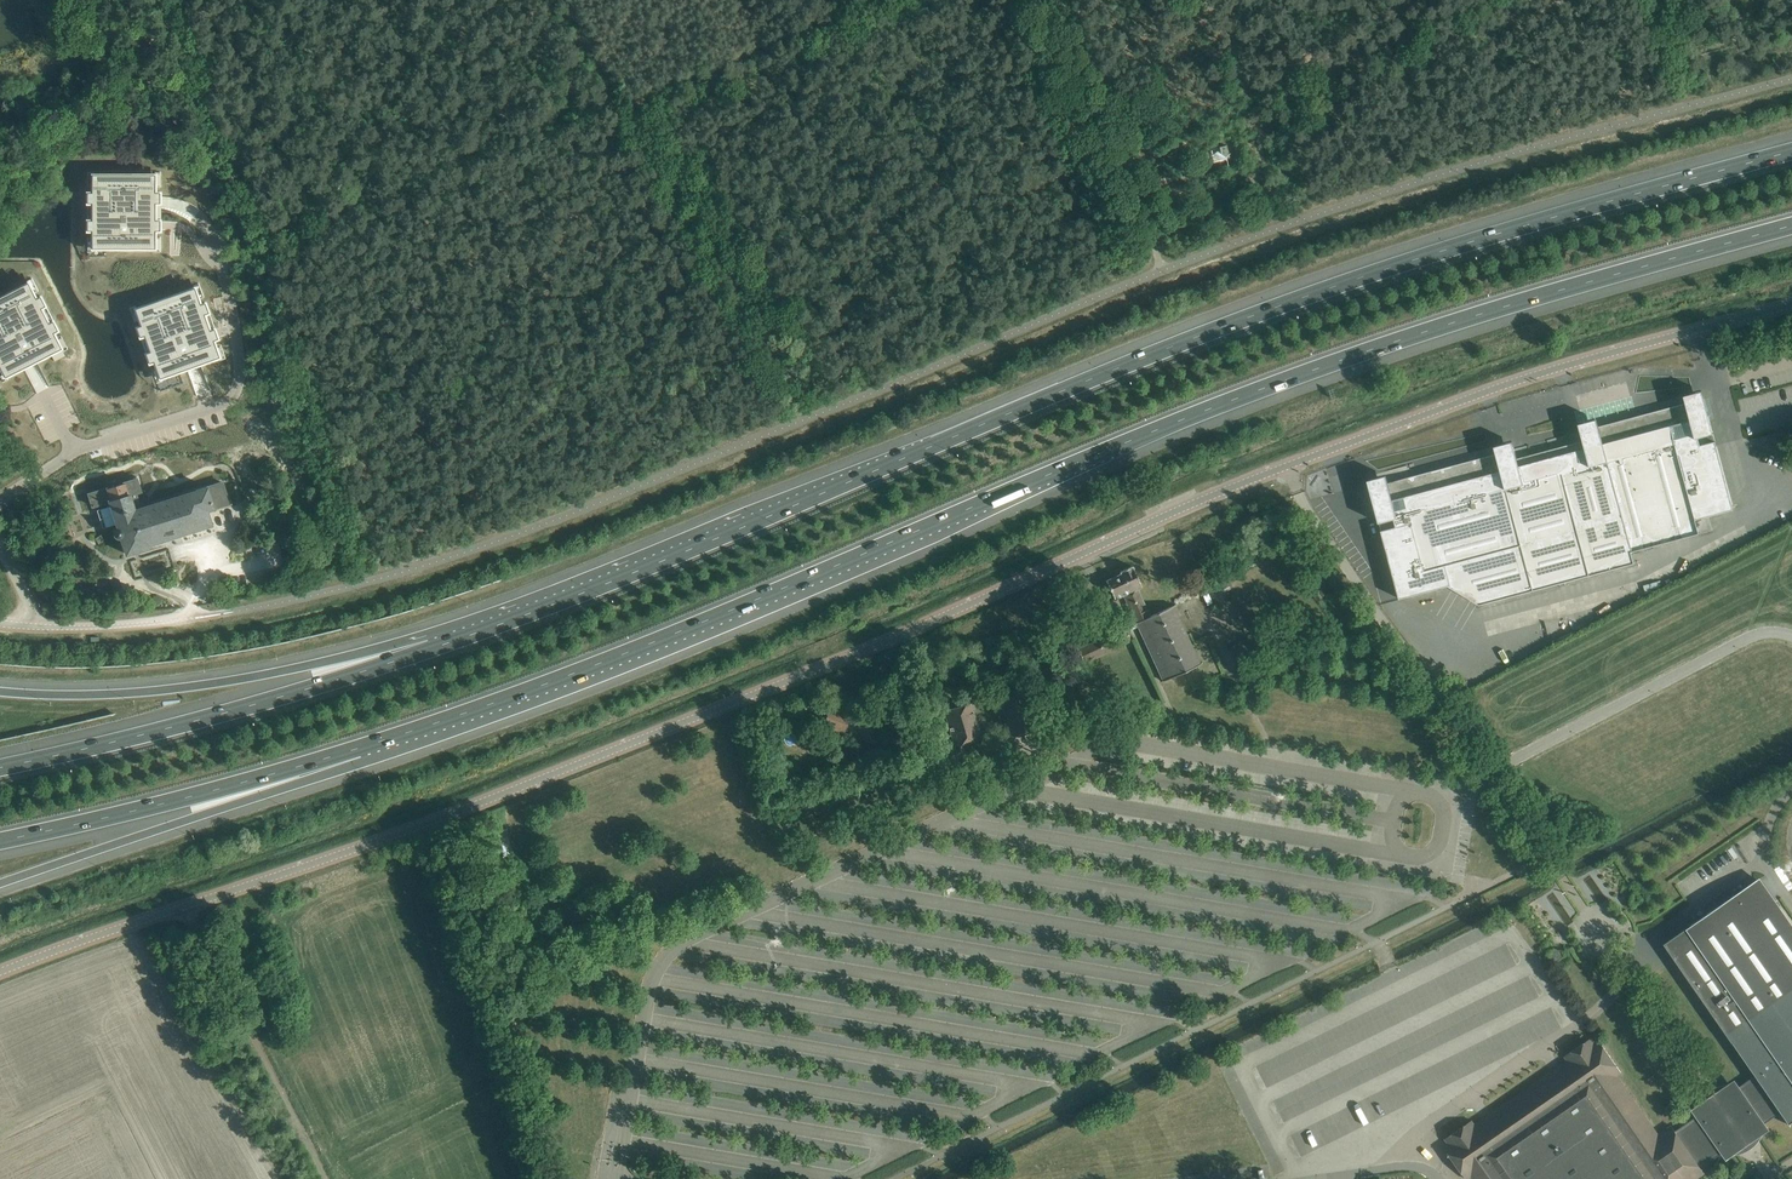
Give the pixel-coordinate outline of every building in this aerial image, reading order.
[(1226,145),(1219,147),(1222,159),(1229,157),(1226,145)] [(88,220),(88,230),(93,230),(93,238),(93,248),(156,248),(156,203),(161,203),(161,192),(156,192),(156,174),(93,174),(93,192),(88,192),(88,203),(93,203),(93,220),(88,220)] [(0,297),(0,365),(6,377),(62,348),(58,339),(54,332),(59,330),(54,321),(49,323),(42,308),(46,306),(41,296),(37,298),(29,282),(0,297)] [(195,287),(136,308),(142,325),(137,327),(141,337),(145,335),(151,351),(146,353),(150,363),(155,361),(157,368),(161,378),(220,357),(205,314),(209,312),(206,302),(201,304),(195,287)] [(1686,403),(1599,426),(1632,551),(1645,547),(1652,546),(1700,533),(1696,519),(1734,509),(1732,504),(1717,445),(1710,419),(1704,398),(1702,390),(1684,395),(1686,403)] [(1512,441),(1494,446),(1496,453),(1533,590),(1559,583),(1566,581),(1635,563),(1632,551),(1599,426),(1597,418),(1578,423),(1580,431),(1583,440),(1579,441),(1567,444),(1549,449),(1531,454),(1517,458),(1514,448),(1512,441)] [(1386,475),(1368,480),(1370,487),(1370,488),(1376,509),(1382,534),(1398,594),(1400,598),(1448,585),(1479,604),(1533,590),(1496,453),(1388,482),(1386,475)] [(1069,468),(1039,482),(1043,489),(1073,475),(1069,468)] [(137,479),(87,494),(88,499),(91,499),(93,506),(110,501),(119,528),(118,528),(117,528),(117,529),(116,529),(116,530),(116,531),(115,532),(115,533),(116,533),(116,534),(116,535),(117,535),(117,536),(118,536),(119,537),(120,537),(121,537),(122,537),(127,554),(133,552),(151,547),(150,544),(212,524),(208,510),(229,503),(223,482),(141,508),(136,493),(141,491),(137,479)] [(101,535),(95,538),(99,544),(105,540),(101,535)] [(1121,573),(1106,581),(1109,587),(1108,587),(1109,591),(1110,590),(1114,599),(1123,595),(1163,681),(1186,670),(1203,662),(1199,663),(1195,655),(1190,657),(1181,637),(1187,635),(1173,606),(1175,606),(1174,605),(1150,616),(1137,588),(1141,586),(1132,566),(1120,571),(1121,573)] [(1226,580),(1221,583),(1223,589),(1229,586),(1226,580)] [(136,594),(138,589),(119,583),(117,587),(136,594)] [(1318,584),(1310,589),(1318,600),(1325,595),(1318,584)] [(1606,615),(1618,612),(1613,598),(1602,601),(1606,615)] [(1024,688),(1001,695),(1002,695),(1014,737),(1024,734),(1035,730),(1036,730),(1024,688)] [(954,746),(920,756),(921,760),(924,769),(966,756),(962,744),(964,743),(977,739),(981,738),(971,704),(971,703),(944,711),(954,746)] [(830,707),(823,725),(844,732),(850,715),(830,707)] [(882,746),(861,753),(866,766),(886,760),(882,746)] [(1444,1145),(1467,1178),(1471,1176),(1473,1178),(1695,1178),(1704,1173),(1700,1167),(1721,1153),(1734,1144),(1735,1153),(1743,1148),(1748,1144),(1752,1142),(1760,1136),(1753,1131),(1765,1123),(1781,1111),(1791,1126),(1791,1125),(1790,1123),(1791,1122),(1791,934),(1756,881),(1757,880),(1756,879),(1665,942),(1662,938),(1662,939),(1756,1074),(1739,1086),(1727,1094),(1725,1085),(1717,1091),(1714,1093),(1709,1097),(1701,1103),(1708,1107),(1696,1116),(1675,1130),(1671,1125),(1658,1134),(1617,1075),(1621,1072),(1598,1039),(1594,1041),(1591,1037),(1564,1056),(1567,1060),(1490,1113),(1482,1119),(1474,1124),(1472,1120),(1445,1139),(1448,1143),(1444,1145)] [(1633,894),(1631,902),(1633,904),(1633,905),(1641,899),(1635,891),(1633,894)] [(1551,950),(1547,953),(1554,963),(1565,955),(1563,952),(1562,950),(1553,948),(1551,950)] [(1521,1005),(1536,989),(1525,978),(1518,984),(1522,988),(1517,992),(1516,991),(1512,996),(1521,1005)]
